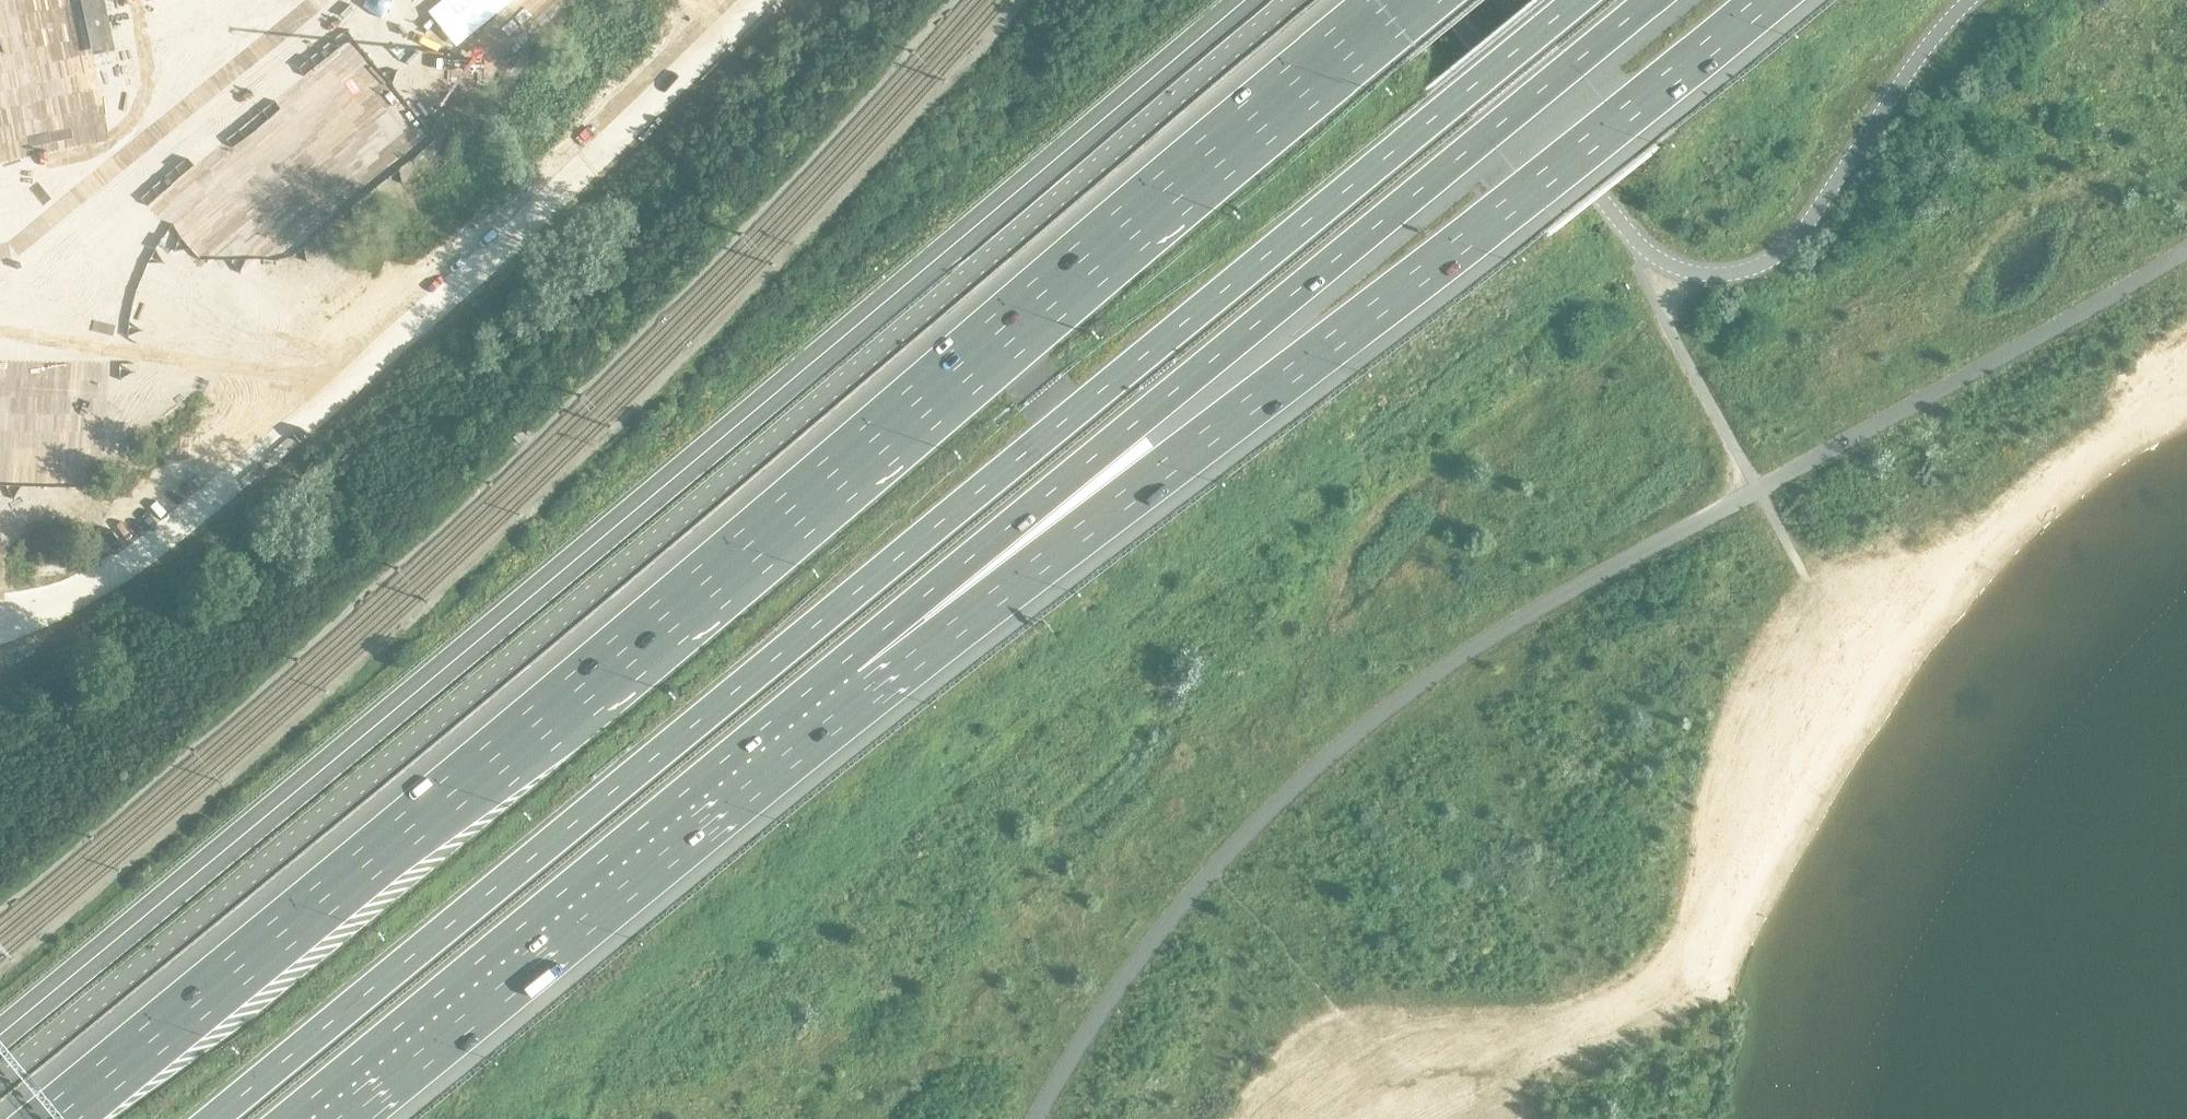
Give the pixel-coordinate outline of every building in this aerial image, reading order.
[(1560,391),(1547,400),(1557,413),(1570,404),(1560,391)] [(1550,411),(1531,424),(1539,435),(1557,422),(1550,411)] [(955,898),(963,909),(977,900),(969,889),(955,898)]
